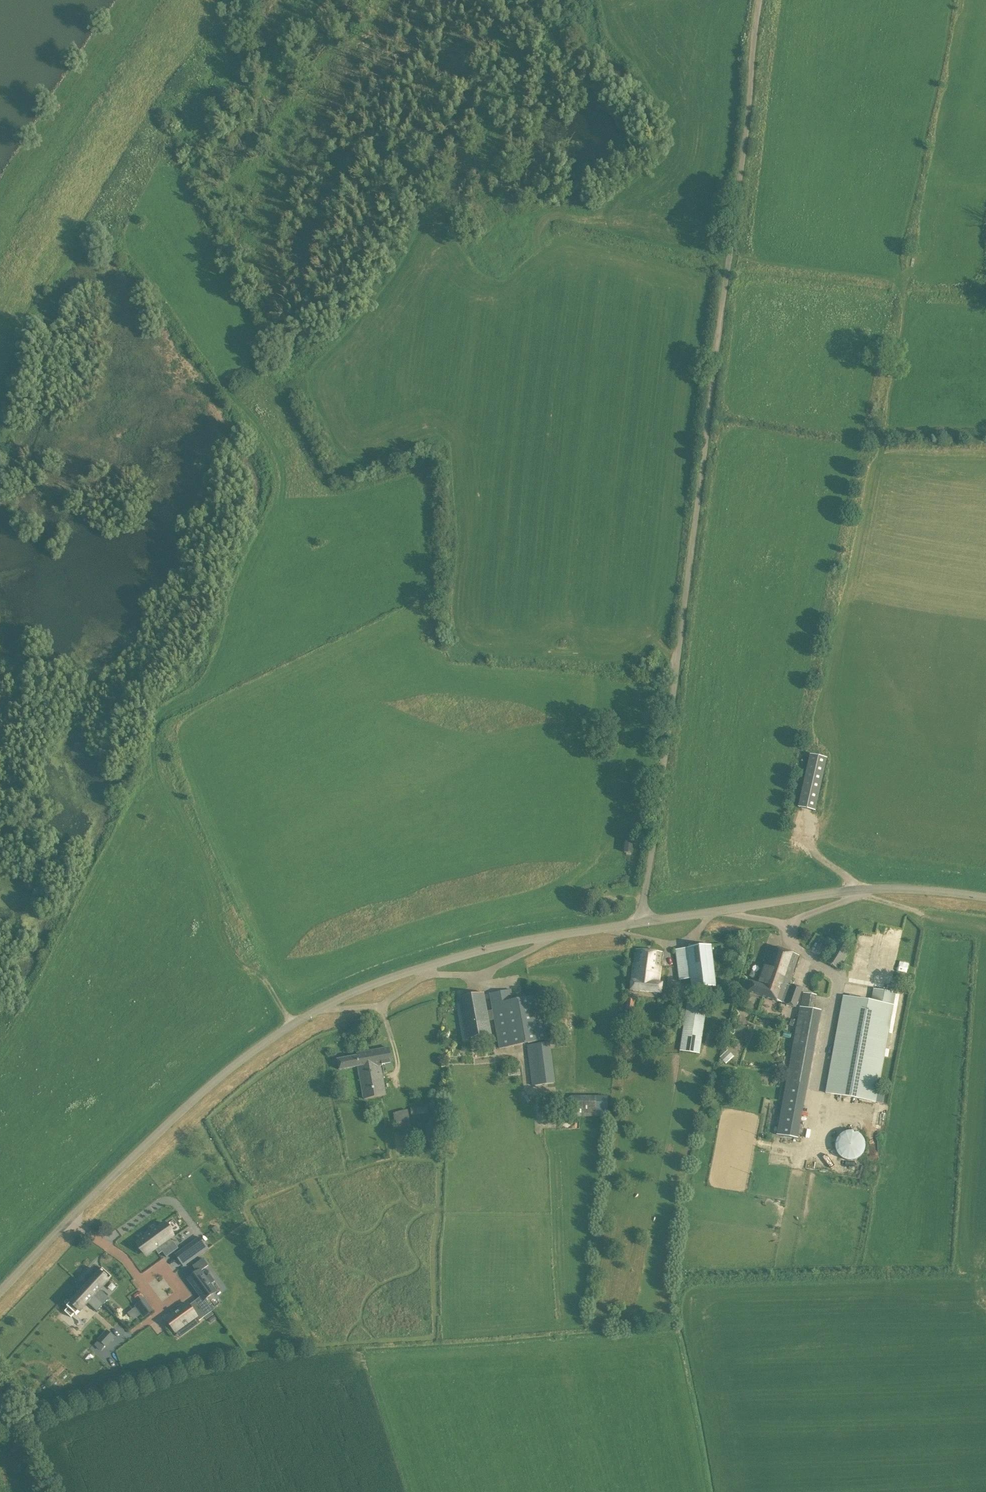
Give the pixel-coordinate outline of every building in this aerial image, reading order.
[(815,811),(827,757),(809,753),(797,807),(815,811)] [(632,854),(633,842),(625,841),(624,853),(632,854)] [(838,970),(851,948),(838,941),(825,962),(838,970)] [(692,990),(716,987),(712,946),(686,949),(692,990)] [(787,989),(798,956),(770,947),(757,986),(752,984),(749,993),(782,1004),(795,1008),(802,989),(792,986),(791,990),(787,989)] [(661,994),(662,985),(659,984),(661,968),(660,968),(662,953),(636,950),(632,981),(630,991),(661,994)] [(491,1035),(489,1020),(494,1019),(499,1049),(550,1039),(542,994),(513,1000),(511,989),(490,993),(493,1010),(487,1011),(484,993),(459,997),(467,1039),(491,1035)] [(876,1102),(895,993),(873,989),(871,1001),(843,996),(825,1092),(876,1102)] [(635,1000),(627,999),(626,1008),(634,1009),(635,1000)] [(700,1054),(707,1006),(687,1003),(680,1051),(700,1054)] [(821,1011),(800,1007),(776,1136),(797,1140),(821,1011)] [(532,1086),(555,1083),(550,1042),(527,1045),(532,1086)] [(380,1066),(392,1063),(390,1049),(357,1054),(357,1056),(338,1060),(339,1070),(359,1066),(365,1099),(385,1096),(380,1066)] [(731,1059),(726,1053),(721,1058),(726,1064),(731,1059)] [(571,1116),(607,1116),(608,1096),(602,1096),(571,1096),(571,1097),(571,1116)] [(412,1116),(429,1113),(427,1104),(410,1107),(412,1116)] [(407,1110),(393,1113),(397,1132),(411,1129),(407,1110)] [(435,1137),(434,1123),(425,1124),(426,1137),(435,1137)] [(852,1131),(850,1131),(847,1131),(844,1132),(841,1134),(840,1135),(838,1137),(836,1140),(836,1142),(835,1145),(836,1148),(836,1150),(836,1151),(838,1154),(839,1155),(841,1158),(844,1159),(847,1160),(849,1160),(852,1160),(854,1160),(857,1159),(858,1158),(861,1156),(863,1154),(863,1152),(864,1151),(865,1148),(865,1145),(865,1143),(864,1140),(863,1139),(861,1136),(860,1135),(858,1133),(855,1132),(852,1131)] [(159,1227),(137,1243),(145,1255),(159,1245),(166,1255),(178,1247),(169,1234),(166,1236),(159,1227)] [(173,1253),(181,1264),(208,1246),(200,1235),(173,1253)] [(195,1270),(186,1277),(201,1297),(196,1301),(206,1316),(214,1310),(205,1299),(216,1292),(210,1284),(215,1281),(210,1275),(206,1278),(201,1271),(208,1265),(203,1258),(193,1266),(195,1270)] [(85,1288),(103,1305),(109,1298),(100,1289),(112,1277),(103,1268),(85,1288)] [(97,1312),(103,1305),(85,1288),(67,1306),(68,1308),(65,1312),(71,1317),(74,1314),(76,1315),(87,1303),(97,1312)] [(152,1309),(144,1297),(135,1304),(143,1316),(152,1309)] [(188,1304),(167,1320),(175,1332),(196,1317),(199,1321),(206,1316),(196,1301),(189,1306),(188,1304)] [(107,1329),(97,1339),(99,1340),(105,1346),(106,1347),(115,1337),(107,1329)] [(14,1412),(0,1388),(0,1411),(4,1418),(14,1412)]
